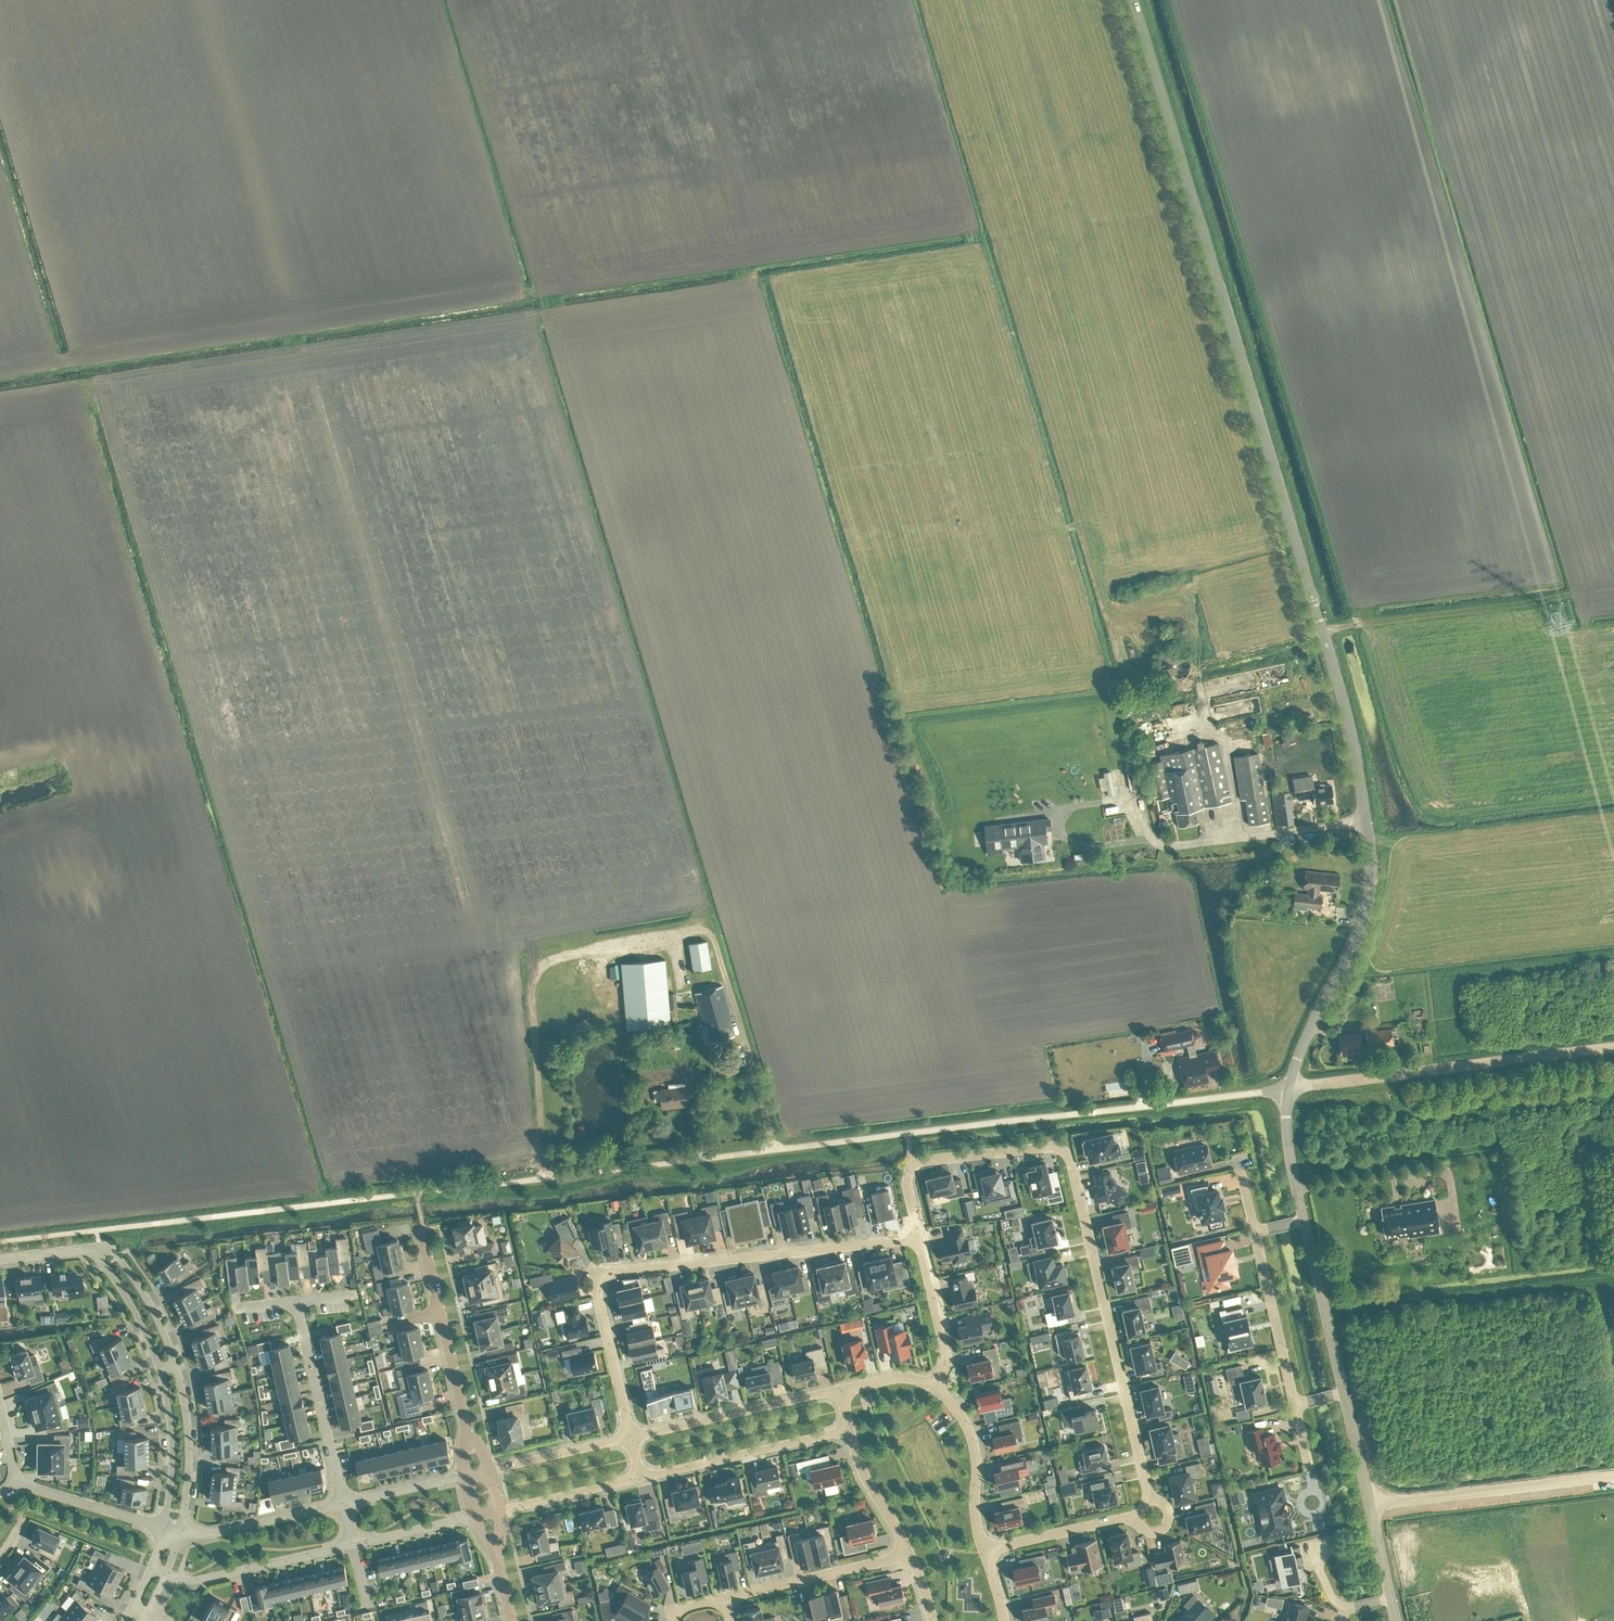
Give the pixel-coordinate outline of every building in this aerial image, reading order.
[(1188,713),(1185,701),(1171,704),(1174,716),(1188,713)] [(1199,747),(1160,756),(1161,761),(1147,764),(1155,800),(1169,797),(1172,811),(1175,811),(1178,826),(1197,822),(1195,809),(1229,802),(1217,743),(1204,746),(1203,740),(1197,741),(1199,747)] [(1233,757),(1240,800),(1244,799),(1248,825),(1267,822),(1263,796),(1256,753),(1233,757)] [(1314,799),(1315,805),(1335,802),(1332,784),(1324,785),(1324,782),(1297,787),(1298,789),(1292,790),(1293,796),(1299,795),(1300,801),(1314,799)] [(1279,791),(1277,784),(1270,785),(1271,792),(1279,791)] [(1294,823),(1289,791),(1271,794),(1273,804),(1276,826),(1294,823)] [(1004,852),(1003,848),(1019,846),(1021,861),(1044,858),(1042,842),(1047,842),(1045,829),(1051,829),(1050,818),(985,826),(988,854),(1004,852)] [(1295,892),(1293,904),(1320,907),(1322,895),(1319,895),(1319,890),(1338,892),(1340,874),(1305,870),(1303,888),(1308,888),(1307,894),(1295,892)] [(689,943),(693,970),(711,968),(707,940),(689,943)] [(622,963),(627,1027),(671,1024),(665,959),(622,963)] [(696,993),(700,1009),(727,1002),(722,985),(696,993)] [(708,1025),(730,1019),(731,1019),(727,1002),(700,1009),(705,1026),(708,1025)] [(730,1019),(708,1025),(712,1041),(734,1035),(730,1019)] [(1189,1055),(1178,1058),(1184,1086),(1208,1081),(1207,1073),(1220,1070),(1215,1049),(1196,1054),(1190,1028),(1160,1035),(1164,1050),(1187,1045),(1189,1055)] [(1360,1032),(1338,1035),(1341,1053),(1363,1051),(1362,1044),(1367,1044),(1368,1050),(1394,1047),(1391,1028),(1366,1031),(1367,1040),(1361,1041),(1360,1032)] [(668,1034),(668,1044),(680,1043),(679,1034),(668,1034)] [(686,1083),(686,1085),(653,1089),(655,1100),(661,1100),(662,1107),(689,1104),(688,1098),(696,1097),(694,1082),(686,1083)] [(1083,1141),(1086,1151),(1089,1150),(1091,1159),(1111,1154),(1113,1161),(1130,1157),(1128,1148),(1120,1150),(1117,1141),(1114,1142),(1112,1134),(1097,1137),(1096,1134),(1088,1136),(1089,1139),(1086,1140),(1087,1141),(1083,1141)] [(1202,1165),(1211,1163),(1207,1145),(1194,1148),(1194,1145),(1173,1150),(1179,1173),(1202,1168),(1202,1165)] [(1145,1157),(1143,1148),(1132,1151),(1134,1160),(1145,1157)] [(1149,1181),(1144,1160),(1136,1162),(1140,1183),(1149,1181)] [(1023,1172),(1025,1182),(1030,1181),(1033,1195),(1046,1192),(1049,1202),(1063,1199),(1059,1182),(1050,1184),(1045,1162),(1036,1164),(1036,1165),(1027,1167),(1028,1171),(1023,1172)] [(975,1173),(978,1187),(984,1186),(986,1195),(995,1193),(997,1201),(1014,1197),(1010,1180),(1002,1181),(1000,1171),(991,1173),(990,1169),(975,1173)] [(1097,1185),(1094,1185),(1097,1200),(1108,1198),(1118,1204),(1126,1191),(1115,1184),(1115,1183),(1115,1182),(1115,1181),(1115,1180),(1114,1180),(1113,1179),(1112,1179),(1111,1179),(1109,1170),(1094,1174),(1097,1185)] [(951,1173),(927,1178),(930,1195),(947,1191),(949,1197),(964,1193),(960,1178),(953,1180),(951,1173)] [(1158,1176),(1160,1183),(1172,1180),(1171,1174),(1158,1176)] [(1200,1211),(1199,1212),(1199,1214),(1201,1214),(1202,1220),(1208,1219),(1210,1227),(1223,1224),(1221,1216),(1223,1215),(1221,1207),(1223,1206),(1221,1197),(1219,1198),(1217,1189),(1209,1191),(1207,1182),(1188,1187),(1193,1207),(1199,1206),(1200,1211)] [(1177,1184),(1166,1187),(1167,1194),(1179,1192),(1177,1184)] [(868,1210),(871,1223),(879,1221),(878,1215),(884,1213),(885,1220),(896,1217),(894,1205),(892,1206),(890,1200),(892,1200),(889,1185),(876,1188),(877,1190),(871,1191),(874,1202),(867,1203),(867,1204),(869,1204),(870,1210),(868,1210)] [(846,1196),(838,1198),(843,1223),(848,1223),(849,1224),(855,1222),(856,1221),(857,1220),(854,1205),(862,1203),(858,1186),(844,1189),(846,1196)] [(843,1223),(838,1198),(829,1200),(827,1193),(816,1196),(820,1212),(826,1211),(829,1227),(831,1226),(833,1227),(838,1226),(839,1224),(843,1223)] [(799,1203),(791,1205),(797,1230),(811,1227),(807,1212),(813,1211),(809,1194),(797,1197),(799,1203)] [(765,1198),(742,1204),(749,1235),(765,1232),(765,1231),(764,1231),(763,1226),(771,1224),(765,1198)] [(620,1208),(618,1199),(611,1200),(613,1210),(620,1208)] [(973,1206),(971,1199),(964,1201),(965,1207),(973,1206)] [(1381,1207),(1385,1235),(1397,1233),(1398,1235),(1408,1234),(1408,1236),(1440,1231),(1435,1199),(1400,1204),(1401,1207),(1394,1208),(1394,1205),(1381,1207)] [(797,1230),(791,1205),(784,1206),(782,1200),(770,1203),(774,1220),(780,1219),(784,1233),(797,1230)] [(1153,1201),(1147,1202),(1149,1211),(1155,1210),(1153,1201)] [(703,1214),(696,1215),(701,1239),(704,1238),(704,1240),(713,1238),(713,1236),(715,1236),(711,1221),(720,1220),(716,1203),(701,1206),(703,1214)] [(742,1204),(719,1209),(725,1234),(733,1232),(734,1238),(734,1239),(749,1235),(742,1204)] [(1024,1216),(1022,1206),(1013,1208),(1015,1217),(1024,1216)] [(701,1239),(696,1215),(689,1217),(687,1210),(672,1213),(676,1230),(684,1228),(687,1242),(690,1241),(690,1243),(699,1241),(698,1240),(701,1239)] [(655,1220),(648,1222),(654,1246),(667,1243),(664,1228),(671,1227),(667,1211),(654,1214),(655,1220)] [(1115,1222),(1103,1225),(1105,1235),(1103,1236),(1104,1241),(1106,1241),(1109,1251),(1129,1246),(1124,1227),(1131,1225),(1127,1211),(1113,1214),(1115,1222)] [(500,1214),(492,1216),(493,1224),(502,1222),(500,1214)] [(654,1246),(648,1222),(647,1215),(626,1220),(630,1236),(637,1235),(640,1249),(654,1246)] [(556,1254),(555,1255),(555,1256),(555,1257),(555,1258),(556,1258),(556,1259),(558,1260),(559,1260),(560,1260),(561,1260),(562,1259),(569,1265),(580,1251),(571,1244),(572,1243),(578,1235),(569,1217),(555,1223),(560,1234),(552,1237),(554,1242),(549,1248),(556,1254)] [(1035,1234),(1029,1236),(1031,1243),(1020,1245),(1022,1254),(1041,1249),(1040,1244),(1056,1241),(1057,1241),(1052,1217),(1050,1217),(1032,1221),(1035,1234)] [(598,1226),(590,1228),(593,1245),(602,1243),(604,1252),(618,1249),(615,1239),(623,1238),(619,1221),(611,1223),(611,1220),(598,1223),(598,1226)] [(1460,1222),(1447,1224),(1449,1232),(1461,1230),(1460,1222)] [(470,1249),(468,1244),(474,1243),(478,1246),(481,1255),(496,1252),(493,1241),(486,1243),(482,1224),(474,1226),(473,1223),(454,1227),(456,1233),(455,1234),(456,1240),(457,1240),(459,1246),(460,1246),(461,1251),(470,1249)] [(940,1244),(943,1260),(952,1258),(953,1263),(967,1259),(966,1255),(970,1254),(967,1238),(965,1238),(962,1227),(948,1231),(951,1242),(940,1244)] [(377,1252),(379,1257),(402,1252),(401,1244),(399,1245),(397,1239),(381,1243),(378,1228),(362,1232),(367,1252),(377,1252)] [(326,1247),(327,1254),(330,1271),(341,1270),(340,1261),(349,1260),(346,1236),(336,1238),(337,1246),(326,1247)] [(511,1246),(509,1239),(501,1241),(503,1248),(511,1246)] [(286,1252),(287,1258),(289,1276),(290,1276),(300,1275),(299,1266),(308,1265),(306,1248),(307,1248),(306,1241),(295,1242),(296,1251),(286,1252)] [(1220,1287),(1220,1286),(1228,1285),(1226,1275),(1236,1273),(1231,1249),(1225,1251),(1222,1241),(1199,1247),(1204,1267),(1210,1266),(1212,1275),(1206,1277),(1209,1289),(1217,1287),(1218,1288),(1220,1287)] [(1188,1243),(1171,1247),(1175,1265),(1192,1261),(1188,1243)] [(246,1257),(247,1263),(249,1281),(250,1281),(260,1279),(259,1271),(268,1270),(268,1269),(266,1252),(267,1252),(266,1246),(255,1247),(256,1255),(246,1257)] [(1155,1256),(1152,1246),(1140,1249),(1142,1259),(1155,1256)] [(218,1262),(216,1247),(210,1248),(212,1265),(218,1262)] [(310,1247),(307,1248),(306,1248),(308,1265),(309,1271),(318,1270),(319,1279),(331,1278),(330,1271),(327,1254),(318,1255),(317,1247),(310,1247)] [(276,1251),(267,1252),(266,1252),(268,1269),(268,1270),(269,1276),(278,1275),(279,1284),(291,1282),(290,1276),(289,1276),(287,1258),(277,1259),(276,1251)] [(1009,1253),(1010,1260),(1019,1258),(1018,1251),(1009,1253)] [(402,1252),(379,1257),(380,1262),(373,1266),(376,1279),(389,1276),(387,1269),(403,1265),(402,1259),(404,1259),(402,1252)] [(1124,1256),(1125,1263),(1112,1266),(1115,1276),(1114,1276),(1115,1281),(1116,1281),(1118,1290),(1120,1290),(1121,1292),(1129,1290),(1129,1288),(1135,1286),(1131,1268),(1139,1266),(1137,1253),(1124,1256)] [(1043,1257),(1026,1261),(1030,1278),(1037,1276),(1040,1286),(1047,1284),(1048,1286),(1059,1284),(1058,1282),(1066,1280),(1065,1276),(1067,1275),(1065,1267),(1063,1267),(1062,1263),(1054,1265),(1052,1255),(1043,1257)] [(157,1269),(165,1281),(176,1274),(180,1281),(196,1270),(189,1260),(183,1264),(178,1256),(157,1269)] [(247,1263),(237,1264),(236,1256),(226,1257),(228,1281),(238,1280),(239,1289),(250,1287),(250,1281),(249,1281),(247,1263)] [(891,1256),(877,1259),(884,1290),(884,1289),(883,1284),(896,1281),(897,1287),(910,1283),(905,1261),(892,1264),(891,1256)] [(884,1290),(877,1259),(863,1262),(865,1271),(859,1272),(863,1291),(883,1286),(883,1290),(884,1290)] [(837,1260),(831,1262),(837,1290),(838,1290),(838,1289),(844,1287),(846,1294),(859,1291),(855,1277),(849,1278),(845,1260),(838,1262),(837,1260)] [(463,1282),(464,1288),(500,1280),(496,1261),(478,1265),(480,1271),(464,1275),(466,1281),(463,1282)] [(830,1292),(837,1290),(831,1262),(824,1263),(824,1265),(817,1267),(821,1281),(814,1283),(819,1302),(831,1299),(830,1292)] [(1008,1275),(1005,1263),(997,1264),(1000,1277),(1008,1275)] [(798,1266),(785,1269),(790,1290),(797,1288),(798,1293),(811,1291),(808,1278),(801,1279),(798,1266)] [(790,1290),(785,1269),(772,1272),(775,1286),(769,1288),(773,1305),(786,1301),(785,1296),(791,1295),(790,1290)] [(73,1271),(50,1273),(53,1292),(69,1291),(69,1296),(83,1295),(82,1289),(86,1286),(81,1280),(81,1277),(74,1278),(73,1271)] [(744,1275),(740,1276),(746,1302),(755,1300),(757,1307),(769,1305),(764,1286),(757,1287),(754,1273),(752,1273),(752,1271),(743,1273),(744,1275)] [(580,1293),(576,1275),(553,1281),(551,1272),(530,1277),(532,1286),(548,1283),(553,1302),(564,1300),(563,1297),(580,1293)] [(40,1274),(14,1277),(16,1297),(25,1296),(25,1298),(34,1297),(34,1304),(43,1303),(40,1274)] [(672,1274),(666,1275),(668,1289),(674,1288),(672,1274)] [(746,1302),(740,1276),(737,1277),(736,1275),(728,1277),(728,1279),(727,1279),(730,1294),(723,1295),(727,1312),(740,1309),(739,1304),(746,1302)] [(951,1293),(954,1308),(978,1302),(975,1287),(974,1287),(972,1279),(967,1280),(966,1275),(952,1279),(955,1292),(951,1293)] [(617,1289),(621,1303),(643,1298),(638,1277),(643,1277),(643,1276),(622,1278),(622,1279),(623,1279),(625,1287),(617,1289)] [(175,1298),(181,1310),(202,1300),(197,1288),(204,1285),(200,1277),(182,1285),(186,1292),(175,1298)] [(387,1294),(388,1299),(412,1294),(410,1287),(409,1287),(407,1281),(391,1285),(390,1278),(376,1281),(379,1294),(387,1294)] [(698,1278),(694,1279),(700,1304),(709,1302),(710,1309),(724,1306),(719,1287),(711,1289),(708,1278),(705,1278),(703,1278),(701,1278),(698,1278)] [(700,1304),(694,1279),(691,1280),(688,1281),(684,1282),(681,1284),(684,1298),(678,1299),(682,1318),(694,1315),(692,1306),(700,1304)] [(500,1280),(464,1288),(466,1295),(469,1294),(470,1300),(486,1297),(487,1303),(505,1299),(500,1280)] [(1054,1311),(1045,1313),(1048,1325),(1061,1322),(1059,1316),(1073,1312),(1071,1301),(1073,1300),(1071,1292),(1069,1293),(1068,1290),(1053,1294),(1055,1305),(1053,1305),(1054,1311)] [(1226,1303),(1243,1299),(1241,1292),(1224,1296),(1226,1303)] [(412,1294),(388,1299),(390,1305),(382,1308),(384,1314),(413,1308),(412,1302),(414,1301),(412,1294)] [(1123,1310),(1128,1335),(1145,1331),(1141,1312),(1152,1309),(1149,1295),(1134,1298),(1136,1307),(1123,1310)] [(885,1307),(883,1300),(873,1303),(871,1297),(863,1299),(866,1312),(875,1310),(885,1307)] [(643,1298),(621,1303),(624,1317),(632,1315),(633,1322),(649,1319),(647,1311),(646,1311),(643,1298)] [(202,1300),(181,1310),(187,1323),(198,1317),(201,1323),(216,1316),(213,1309),(208,1312),(202,1300)] [(1173,1303),(1176,1317),(1185,1316),(1183,1301),(1173,1303)] [(475,1319),(478,1334),(500,1329),(498,1320),(505,1318),(503,1313),(509,1312),(507,1305),(486,1310),(487,1316),(475,1319)] [(564,1309),(555,1311),(558,1323),(560,1323),(564,1338),(568,1337),(589,1332),(585,1316),(580,1317),(577,1305),(564,1309)] [(1227,1336),(1227,1350),(1226,1351),(1226,1352),(1241,1348),(1241,1345),(1252,1342),(1250,1331),(1248,1331),(1247,1326),(1249,1326),(1246,1314),(1244,1315),(1242,1306),(1226,1310),(1225,1308),(1219,1309),(1221,1321),(1223,1320),(1226,1331),(1228,1330),(1229,1335),(1227,1336)] [(964,1317),(966,1324),(959,1326),(962,1342),(984,1337),(982,1328),(993,1326),(989,1311),(964,1317)] [(68,1319),(67,1312),(55,1313),(56,1320),(68,1319)] [(536,1313),(538,1322),(544,1321),(542,1312),(536,1313)] [(684,1319),(687,1333),(694,1332),(691,1317),(684,1319)] [(367,1321),(369,1328),(382,1325),(380,1318),(367,1321)] [(627,1332),(630,1345),(656,1340),(653,1326),(652,1326),(651,1318),(636,1322),(637,1328),(636,1330),(627,1332)] [(850,1320),(852,1327),(863,1325),(861,1318),(850,1320)] [(788,1320),(778,1323),(780,1330),(790,1328),(788,1320)] [(321,1336),(324,1349),(343,1345),(341,1332),(352,1330),(350,1321),(336,1324),(338,1332),(321,1336)] [(193,1339),(197,1352),(220,1344),(217,1336),(223,1335),(219,1323),(203,1328),(205,1335),(193,1339)] [(889,1347),(891,1356),(893,1356),(893,1359),(901,1357),(900,1354),(909,1352),(907,1344),(911,1343),(909,1335),(905,1335),(904,1329),(893,1331),(891,1324),(876,1327),(881,1349),(889,1347)] [(382,1325),(369,1328),(370,1334),(383,1331),(382,1325)] [(398,1339),(399,1344),(422,1339),(421,1331),(419,1332),(418,1326),(388,1333),(390,1339),(398,1339)] [(765,1332),(764,1326),(755,1328),(757,1334),(765,1332)] [(823,1335),(821,1327),(814,1329),(816,1337),(823,1335)] [(500,1329),(478,1334),(482,1348),(494,1345),(496,1352),(514,1347),(513,1341),(504,1343),(500,1329)] [(751,1336),(749,1329),(732,1332),(734,1340),(751,1336)] [(1083,1356),(1079,1334),(1074,1335),(1070,1336),(1069,1330),(1054,1333),(1057,1345),(1059,1354),(1066,1352),(1067,1359),(1083,1356)] [(99,1348),(104,1360),(127,1350),(121,1337),(110,1342),(107,1335),(89,1343),(92,1351),(99,1348)] [(422,1339),(399,1344),(400,1349),(393,1353),(396,1366),(409,1363),(408,1356),(424,1352),(422,1346),(424,1346),(422,1339)] [(843,1352),(844,1360),(846,1359),(848,1366),(864,1363),(862,1355),(866,1354),(864,1345),(863,1339),(859,1340),(859,1339),(843,1343),(845,1352),(843,1352)] [(270,1349),(273,1361),(292,1357),(289,1344),(272,1348),(270,1340),(257,1343),(259,1351),(270,1349)] [(656,1340),(630,1345),(634,1359),(647,1356),(649,1363),(666,1359),(663,1347),(657,1348),(655,1340),(656,1340)] [(1131,1346),(1137,1371),(1149,1368),(1151,1375),(1163,1372),(1161,1360),(1154,1361),(1150,1342),(1140,1344),(1140,1342),(1132,1343),(1133,1346),(1131,1346)] [(220,1344),(197,1352),(201,1365),(213,1361),(216,1369),(234,1363),(231,1354),(224,1357),(220,1344)] [(324,1349),(327,1362),(346,1358),(343,1345),(324,1349)] [(792,1363),(793,1368),(791,1369),(793,1377),(795,1376),(795,1379),(817,1374),(815,1363),(825,1360),(822,1346),(805,1350),(807,1359),(792,1363)] [(985,1359),(967,1363),(971,1379),(990,1374),(990,1377),(1002,1374),(995,1346),(983,1349),(985,1359)] [(578,1354),(576,1347),(562,1350),(563,1358),(570,1356),(574,1373),(598,1368),(594,1351),(578,1354)] [(11,1362),(12,1364),(14,1368),(13,1368),(14,1370),(17,1377),(16,1377),(17,1378),(18,1378),(17,1377),(27,1374),(30,1382),(29,1382),(30,1383),(31,1382),(42,1378),(42,1379),(43,1378),(42,1377),(34,1354),(28,1356),(26,1350),(26,1349),(25,1349),(10,1354),(9,1354),(9,1355),(12,1362),(11,1362)] [(127,1350),(104,1360),(110,1372),(107,1373),(110,1380),(123,1374),(120,1368),(132,1363),(127,1350)] [(485,1373),(487,1381),(515,1374),(512,1361),(519,1360),(517,1351),(497,1356),(498,1362),(485,1365),(487,1373),(485,1373)] [(1190,1361),(1174,1351),(1169,1359),(1185,1369),(1190,1361)] [(273,1361),(276,1374),(295,1370),(292,1357),(273,1361)] [(327,1362),(330,1375),(349,1370),(346,1358),(327,1362)] [(738,1367),(736,1359),(727,1361),(730,1369),(738,1367)] [(772,1384),(770,1376),(775,1375),(775,1376),(782,1375),(779,1360),(771,1361),(758,1365),(760,1372),(747,1375),(747,1378),(745,1379),(747,1387),(749,1386),(750,1389),(772,1384)] [(1069,1369),(1072,1382),(1067,1384),(1070,1398),(1087,1394),(1086,1388),(1091,1387),(1086,1364),(1069,1369)] [(1259,1376),(1250,1378),(1249,1373),(1243,1375),(1241,1364),(1226,1367),(1228,1379),(1230,1379),(1231,1383),(1240,1381),(1240,1382),(1241,1382),(1246,1404),(1246,1406),(1247,1405),(1265,1401),(1266,1401),(1266,1399),(1264,1393),(1264,1392),(1262,1384),(1261,1377),(1260,1376),(1259,1376)] [(407,1381),(409,1387),(432,1381),(430,1374),(429,1374),(427,1368),(411,1372),(410,1365),(396,1369),(399,1381),(407,1381)] [(651,1367),(640,1370),(649,1408),(650,1412),(656,1411),(693,1402),(695,1402),(691,1387),(689,1387),(657,1395),(651,1367)] [(725,1388),(738,1385),(734,1371),(722,1374),(721,1372),(709,1375),(707,1369),(697,1371),(700,1384),(706,1383),(709,1397),(715,1396),(715,1397),(721,1396),(721,1395),(726,1393),(725,1388)] [(205,1382),(208,1395),(232,1391),(229,1377),(232,1377),(231,1370),(217,1372),(218,1379),(205,1382)] [(276,1374),(279,1387),(298,1382),(295,1370),(276,1374)] [(330,1375),(333,1387),(352,1383),(349,1370),(330,1375)] [(1195,1390),(1192,1373),(1183,1375),(1187,1391),(1195,1390)] [(515,1374),(487,1381),(489,1388),(491,1388),(492,1395),(505,1392),(507,1398),(527,1394),(524,1382),(517,1384),(515,1374)] [(1211,1390),(1220,1388),(1217,1375),(1208,1377),(1211,1390)] [(30,1406),(31,1412),(58,1404),(55,1390),(58,1389),(54,1380),(37,1387),(39,1394),(27,1397),(28,1399),(25,1400),(27,1407),(30,1406)] [(432,1381),(409,1387),(410,1392),(403,1395),(406,1408),(419,1405),(417,1398),(433,1395),(432,1389),(434,1388),(432,1381)] [(116,1396),(118,1405),(142,1400),(139,1386),(127,1388),(125,1382),(109,1385),(111,1397),(116,1396)] [(279,1387),(282,1399),(301,1395),(298,1382),(279,1387)] [(333,1387),(336,1400),(355,1396),(352,1383),(333,1387)] [(599,1395),(597,1385),(588,1387),(590,1397),(599,1395)] [(1158,1385),(1141,1389),(1147,1415),(1157,1412),(1159,1420),(1174,1416),(1172,1408),(1163,1410),(1158,1385)] [(981,1391),(980,1390),(974,1391),(976,1398),(977,1398),(980,1409),(994,1405),(996,1415),(1013,1411),(1009,1396),(1002,1398),(999,1387),(981,1391)] [(83,1396),(81,1389),(75,1391),(77,1398),(83,1396)] [(548,1391),(550,1400),(558,1399),(555,1389),(548,1391)] [(232,1391),(208,1395),(210,1409),(223,1407),(224,1413),(238,1411),(237,1404),(234,1404),(232,1391)] [(282,1399),(284,1412),(304,1408),(301,1395),(282,1399)] [(336,1400),(339,1413),(358,1408),(355,1396),(336,1400)] [(596,1414),(603,1412),(600,1397),(592,1399),(593,1405),(567,1411),(572,1430),(582,1428),(588,1427),(588,1426),(598,1424),(596,1414)] [(1058,1405),(1056,1397),(1050,1398),(1052,1406),(1058,1405)] [(142,1400),(118,1405),(121,1418),(118,1419),(120,1426),(134,1423),(132,1416),(145,1413),(142,1400)] [(499,1418),(501,1426),(500,1426),(502,1435),(503,1435),(505,1445),(523,1441),(517,1415),(524,1414),(521,1402),(506,1405),(509,1416),(499,1418)] [(58,1404),(31,1412),(33,1417),(30,1418),(32,1425),(35,1425),(35,1427),(46,1424),(48,1430),(67,1428),(66,1418),(62,1418),(58,1404)] [(1084,1404),(1061,1409),(1064,1422),(1073,1420),(1075,1430),(1081,1429),(1081,1432),(1091,1429),(1090,1427),(1099,1424),(1096,1409),(1085,1411),(1084,1404)] [(284,1412),(287,1425),(307,1420),(304,1408),(284,1412)] [(358,1408),(339,1413),(342,1426),(359,1422),(361,1430),(374,1427),(372,1419),(361,1421),(358,1408)] [(1039,1421),(1037,1412),(1028,1414),(1030,1423),(1039,1421)] [(89,1426),(87,1416),(76,1418),(77,1427),(89,1426)] [(212,1426),(213,1440),(237,1439),(237,1425),(240,1425),(239,1417),(225,1418),(225,1425),(212,1426)] [(1003,1434),(993,1436),(996,1450),(1004,1448),(1004,1450),(1012,1449),(1012,1446),(1017,1445),(1015,1437),(1023,1435),(1019,1419),(998,1424),(1000,1430),(1002,1430),(1003,1434)] [(307,1420),(287,1425),(290,1437),(279,1440),(281,1448),(295,1445),(293,1437),(310,1433),(307,1420)] [(1169,1424),(1150,1428),(1153,1437),(1152,1438),(1153,1444),(1154,1444),(1156,1453),(1157,1453),(1159,1462),(1176,1458),(1175,1456),(1183,1455),(1178,1432),(1171,1433),(1169,1424)] [(1246,1431),(1250,1448),(1258,1447),(1262,1463),(1271,1461),(1272,1462),(1276,1461),(1277,1460),(1279,1459),(1278,1452),(1285,1450),(1282,1439),(1275,1441),(1273,1433),(1264,1435),(1262,1427),(1246,1431)] [(148,1451),(147,1437),(135,1437),(135,1430),(116,1431),(116,1438),(116,1451),(123,1451),(148,1451)] [(37,1442),(37,1456),(69,1457),(69,1434),(53,1433),(53,1442),(37,1442)] [(237,1439),(213,1440),(214,1454),(226,1453),(227,1460),(241,1459),(241,1452),(238,1452),(237,1439)] [(446,1439),(433,1442),(437,1461),(451,1458),(446,1439)] [(433,1442),(420,1445),(425,1464),(437,1461),(433,1442)] [(1203,1443),(1199,1444),(1201,1454),(1211,1452),(1209,1442),(1205,1443),(1205,1442),(1202,1443),(1203,1443)] [(420,1445),(408,1448),(412,1467),(425,1464),(420,1445)] [(1078,1459),(1081,1473),(1096,1469),(1094,1463),(1108,1460),(1104,1445),(1083,1450),(1085,1458),(1078,1459)] [(408,1448),(395,1451),(399,1470),(412,1467),(408,1448)] [(148,1451),(123,1451),(124,1464),(116,1464),(116,1473),(136,1473),(135,1465),(148,1465),(148,1451)] [(395,1451),(382,1454),(387,1473),(399,1470),(395,1451)] [(382,1454),(369,1457),(374,1476),(387,1473),(382,1454)] [(69,1457),(37,1456),(37,1462),(35,1462),(35,1469),(37,1469),(37,1471),(55,1471),(55,1477),(68,1477),(69,1457)] [(1021,1480),(1019,1474),(1028,1472),(1027,1471),(1030,1470),(1031,1472),(1037,1471),(1036,1469),(1039,1468),(1037,1456),(1025,1459),(1024,1457),(1007,1461),(999,1462),(1001,1470),(995,1471),(998,1485),(1000,1485),(1002,1491),(1001,1492),(1002,1493),(1015,1490),(1015,1488),(1014,1489),(1013,1482),(1021,1480)] [(374,1476),(369,1457),(356,1460),(361,1479),(374,1476)] [(818,1466),(816,1457),(797,1461),(799,1471),(805,1470),(807,1478),(813,1476),(815,1485),(824,1483),(827,1493),(839,1490),(836,1480),(843,1479),(839,1461),(818,1466)] [(1173,1485),(1174,1492),(1176,1500),(1194,1496),(1189,1476),(1202,1473),(1200,1461),(1185,1465),(1186,1471),(1170,1475),(1173,1485)] [(213,1471),(212,1485),(236,1487),(238,1473),(240,1473),(241,1466),(226,1465),(226,1472),(213,1471)] [(757,1478),(750,1480),(754,1495),(768,1492),(766,1484),(780,1481),(777,1466),(756,1471),(757,1478)] [(321,1468),(308,1471),(312,1490),(325,1487),(321,1468)] [(308,1471),(295,1474),(299,1493),(312,1490),(308,1471)] [(295,1474),(282,1477),(287,1496),(299,1493),(295,1474)] [(716,1484),(707,1486),(711,1501),(744,1493),(739,1474),(726,1478),(727,1480),(715,1483),(716,1484)] [(1115,1491),(1114,1488),(1114,1489),(1113,1484),(1111,1485),(1110,1484),(1108,1476),(1097,1479),(1082,1482),(1084,1490),(1087,1489),(1088,1496),(1094,1494),(1096,1505),(1100,1504),(1100,1506),(1108,1504),(1107,1502),(1117,1500),(1116,1498),(1119,1498),(1117,1491),(1115,1491)] [(146,1488),(133,1486),(134,1479),(120,1477),(119,1484),(122,1484),(120,1499),(144,1502),(146,1488)] [(287,1496),(282,1477),(269,1480),(273,1499),(287,1496)] [(236,1487),(212,1485),(211,1499),(223,1500),(223,1507),(242,1509),(243,1500),(235,1499),(236,1487)] [(698,1492),(700,1492),(698,1485),(696,1485),(673,1490),(674,1495),(665,1497),(671,1520),(680,1518),(680,1516),(689,1514),(687,1504),(700,1501),(698,1492)] [(1254,1493),(1264,1535),(1290,1529),(1287,1515),(1288,1514),(1291,1510),(1290,1504),(1285,1501),(1284,1501),(1281,1487),(1254,1493)] [(1231,1491),(1233,1501),(1244,1499),(1241,1488),(1231,1491)] [(1015,1522),(1022,1520),(1020,1510),(1026,1509),(1023,1496),(1009,1499),(1011,1506),(994,1510),(998,1526),(1005,1524),(1006,1527),(1016,1525),(1015,1522)] [(632,1501),(626,1503),(631,1524),(643,1521),(645,1530),(661,1526),(657,1508),(649,1509),(648,1507),(643,1508),(641,1497),(632,1499),(632,1501)] [(793,1504),(792,1499),(788,1498),(784,1501),(785,1506),(790,1508),(793,1504)] [(256,1512),(257,1501),(250,1500),(248,1511),(256,1512)] [(1199,1504),(1201,1512),(1186,1515),(1186,1517),(1184,1518),(1186,1526),(1188,1525),(1190,1531),(1201,1528),(1202,1530),(1209,1528),(1209,1526),(1211,1526),(1209,1518),(1217,1516),(1213,1500),(1199,1504)] [(753,1506),(756,1516),(762,1514),(760,1504),(753,1506)] [(579,1511),(583,1528),(609,1522),(610,1525),(618,1523),(614,1509),(604,1511),(603,1506),(579,1511)] [(790,1525),(790,1524),(788,1517),(782,1518),(784,1527),(790,1525)] [(840,1535),(844,1553),(863,1548),(861,1540),(876,1536),(875,1532),(876,1531),(874,1522),(872,1523),(871,1518),(847,1524),(849,1533),(840,1535)] [(818,1534),(809,1536),(815,1562),(822,1560),(823,1562),(829,1561),(825,1540),(831,1539),(828,1525),(816,1528),(818,1534)] [(41,1552),(55,1558),(60,1547),(54,1544),(58,1536),(37,1526),(31,1540),(44,1546),(41,1552)] [(531,1538),(531,1539),(532,1544),(534,1552),(543,1550),(545,1558),(561,1554),(557,1540),(549,1542),(545,1526),(539,1528),(539,1526),(530,1528),(531,1530),(529,1530),(531,1538)] [(1109,1535),(1115,1560),(1126,1558),(1128,1567),(1142,1563),(1139,1551),(1131,1552),(1126,1531),(1109,1535)] [(815,1562),(809,1536),(801,1538),(799,1532),(787,1534),(791,1548),(797,1547),(802,1567),(808,1565),(808,1563),(815,1562)] [(777,1540),(764,1543),(770,1570),(774,1569),(774,1571),(783,1569),(782,1567),(784,1567),(781,1555),(783,1552),(787,1551),(783,1533),(776,1534),(777,1540)] [(454,1540),(458,1557),(457,1557),(459,1562),(472,1559),(467,1537),(454,1540)] [(627,1540),(629,1548),(636,1547),(634,1539),(627,1540)] [(770,1570),(764,1543),(756,1545),(755,1539),(743,1542),(746,1559),(753,1557),(756,1573),(758,1573),(758,1575),(767,1573),(766,1571),(770,1570)] [(1066,1554),(1070,1570),(1081,1567),(1081,1570),(1102,1565),(1096,1539),(1075,1543),(1077,1551),(1066,1554)] [(454,1540),(442,1543),(445,1560),(457,1557),(458,1557),(454,1540)] [(694,1541),(693,1541),(695,1550),(702,1548),(700,1540),(694,1541)] [(1162,1551),(1153,1553),(1156,1566),(1169,1563),(1170,1566),(1184,1563),(1179,1540),(1165,1544),(1166,1551),(1162,1552),(1162,1551)] [(627,1551),(625,1542),(618,1544),(620,1552),(627,1551)] [(442,1543),(429,1546),(433,1562),(445,1560),(442,1543)] [(1275,1554),(1276,1556),(1269,1558),(1271,1569),(1279,1567),(1282,1583),(1291,1581),(1293,1590),(1300,1589),(1301,1593),(1302,1593),(1301,1589),(1303,1588),(1301,1578),(1299,1578),(1296,1565),(1304,1563),(1301,1553),(1299,1545),(1292,1547),(1291,1544),(1290,1544),(1291,1550),(1275,1554)] [(429,1546),(416,1549),(420,1565),(433,1562),(429,1546)] [(96,1563),(92,1570),(116,1582),(123,1570),(106,1561),(109,1555),(94,1548),(88,1559),(96,1563)] [(416,1549),(403,1552),(407,1568),(420,1565),(416,1549)] [(1059,1558),(1056,1549),(1048,1551),(1050,1560),(1059,1558)] [(725,1552),(726,1560),(718,1562),(723,1583),(737,1580),(733,1564),(739,1562),(736,1550),(725,1552)] [(403,1552),(391,1555),(395,1571),(407,1568),(403,1552)] [(1011,1569),(1013,1577),(1015,1576),(1017,1582),(1030,1579),(1030,1582),(1039,1580),(1039,1577),(1040,1577),(1038,1570),(1047,1568),(1044,1553),(1019,1558),(1021,1566),(1013,1568),(1014,1569),(1011,1569)] [(17,1561),(14,1565),(34,1581),(35,1582),(49,1565),(37,1557),(33,1562),(23,1555),(23,1554),(22,1555),(21,1556),(19,1555),(15,1560),(17,1561)] [(395,1571),(391,1555),(378,1558),(381,1574),(395,1571)] [(643,1575),(653,1595),(669,1586),(660,1571),(666,1568),(660,1557),(654,1560),(658,1566),(643,1575)] [(689,1560),(690,1565),(682,1567),(688,1591),(693,1590),(694,1592),(701,1590),(700,1588),(702,1588),(700,1581),(707,1579),(701,1557),(689,1560)] [(533,1582),(535,1589),(564,1582),(563,1574),(568,1572),(565,1560),(550,1563),(552,1570),(534,1575),(535,1581),(533,1582)] [(34,1581),(14,1565),(11,1569),(9,1568),(5,1573),(7,1574),(6,1575),(5,1576),(6,1577),(16,1584),(11,1590),(23,1599),(28,1593),(26,1591),(34,1581)] [(345,1566),(331,1569),(335,1585),(348,1582),(345,1566)] [(1152,1575),(1151,1567),(1143,1569),(1144,1576),(1152,1575)] [(331,1569),(319,1572),(322,1588),(335,1585),(331,1569)] [(116,1582),(92,1570),(86,1581),(79,1577),(75,1584),(90,1591),(93,1586),(110,1595),(116,1582)] [(1173,1581),(1171,1571),(1154,1575),(1156,1585),(1173,1581)] [(319,1572),(306,1575),(310,1591),(322,1588),(319,1572)] [(306,1575),(293,1578),(297,1594),(310,1591),(306,1575)] [(867,1581),(870,1597),(878,1595),(880,1604),(881,1604),(882,1607),(891,1605),(891,1602),(904,1599),(901,1584),(891,1586),(889,1576),(867,1581)] [(463,1580),(464,1587),(479,1584),(477,1577),(463,1580)] [(293,1578),(281,1581),(284,1597),(297,1594),(293,1578)] [(281,1581),(268,1583),(272,1600),(284,1597),(281,1581)] [(1187,1581),(1177,1584),(1179,1593),(1189,1590),(1187,1581)] [(564,1582),(535,1589),(536,1596),(539,1595),(540,1602),(558,1598),(559,1605),(574,1602),(572,1589),(566,1590),(564,1582)] [(268,1583),(255,1586),(256,1592),(249,1594),(253,1610),(274,1605),(272,1600),(268,1583)] [(643,1599),(619,1585),(610,1601),(601,1603),(605,1620),(648,1620),(650,1603),(643,1599)] [(457,1603),(458,1610),(459,1611),(483,1605),(484,1605),(484,1603),(486,1603),(483,1593),(481,1594),(481,1592),(466,1595),(464,1587),(450,1590),(454,1604),(457,1603)] [(837,1589),(823,1592),(829,1616),(842,1613),(843,1618),(850,1617),(847,1606),(850,1606),(847,1593),(838,1595),(837,1589)] [(1167,1595),(1166,1589),(1151,1592),(1153,1598),(1158,1597),(1167,1595)] [(66,1609),(81,1620),(92,1620),(96,1616),(81,1604),(85,1599),(75,1590),(70,1596),(75,1599),(66,1609)] [(1082,1598),(1080,1591),(1072,1593),(1074,1600),(1082,1598)] [(823,1592),(809,1595),(811,1601),(802,1603),(806,1620),(816,1620),(815,1619),(829,1616),(823,1592)] [(2,1613),(3,1615),(3,1616),(14,1606),(19,1603),(10,1594),(6,1596),(3,1593),(0,1596),(0,1614),(2,1613)] [(1023,1608),(1025,1620),(1036,1620),(1048,1618),(1047,1617),(1054,1615),(1052,1607),(1056,1606),(1053,1593),(1032,1598),(1034,1605),(1023,1608)] [(240,1596),(243,1610),(250,1608),(247,1594),(240,1596)] [(1202,1619),(1203,1620),(1212,1611),(1193,1594),(1185,1603),(1189,1607),(1176,1620),(1201,1620),(1202,1619)] [(212,1601),(208,1608),(230,1620),(237,1609),(216,1597),(214,1601),(212,1601)] [(428,1607),(427,1600),(416,1603),(417,1609),(428,1607)] [(1307,1605),(1291,1601),(1286,1620),(1284,1620),(1303,1620),(1307,1605)] [(1225,1612),(1230,1608),(1225,1603),(1221,1607),(1225,1612)] [(486,1618),(483,1605),(459,1611),(458,1610),(457,1610),(460,1620),(474,1620),(486,1618)] [(1100,1608),(1102,1616),(1110,1615),(1108,1606),(1100,1608)] [(746,1610),(744,1610),(746,1619),(745,1619),(746,1620),(769,1620),(768,1617),(763,1618),(760,1607),(755,1608),(755,1607),(746,1609),(746,1610)] [(208,1608),(204,1616),(205,1617),(203,1620),(230,1620),(208,1608)] [(575,1620),(572,1608),(560,1611),(561,1617),(545,1620),(572,1620),(575,1620)] [(41,1609),(38,1614),(43,1618),(47,1614),(41,1609)] [(66,1609),(62,1615),(57,1612),(50,1620),(81,1620),(66,1609)] [(390,1620),(432,1620),(429,1609),(390,1619),(390,1620)] [(1151,1612),(1133,1616),(1134,1620),(1153,1620),(1151,1612)]
